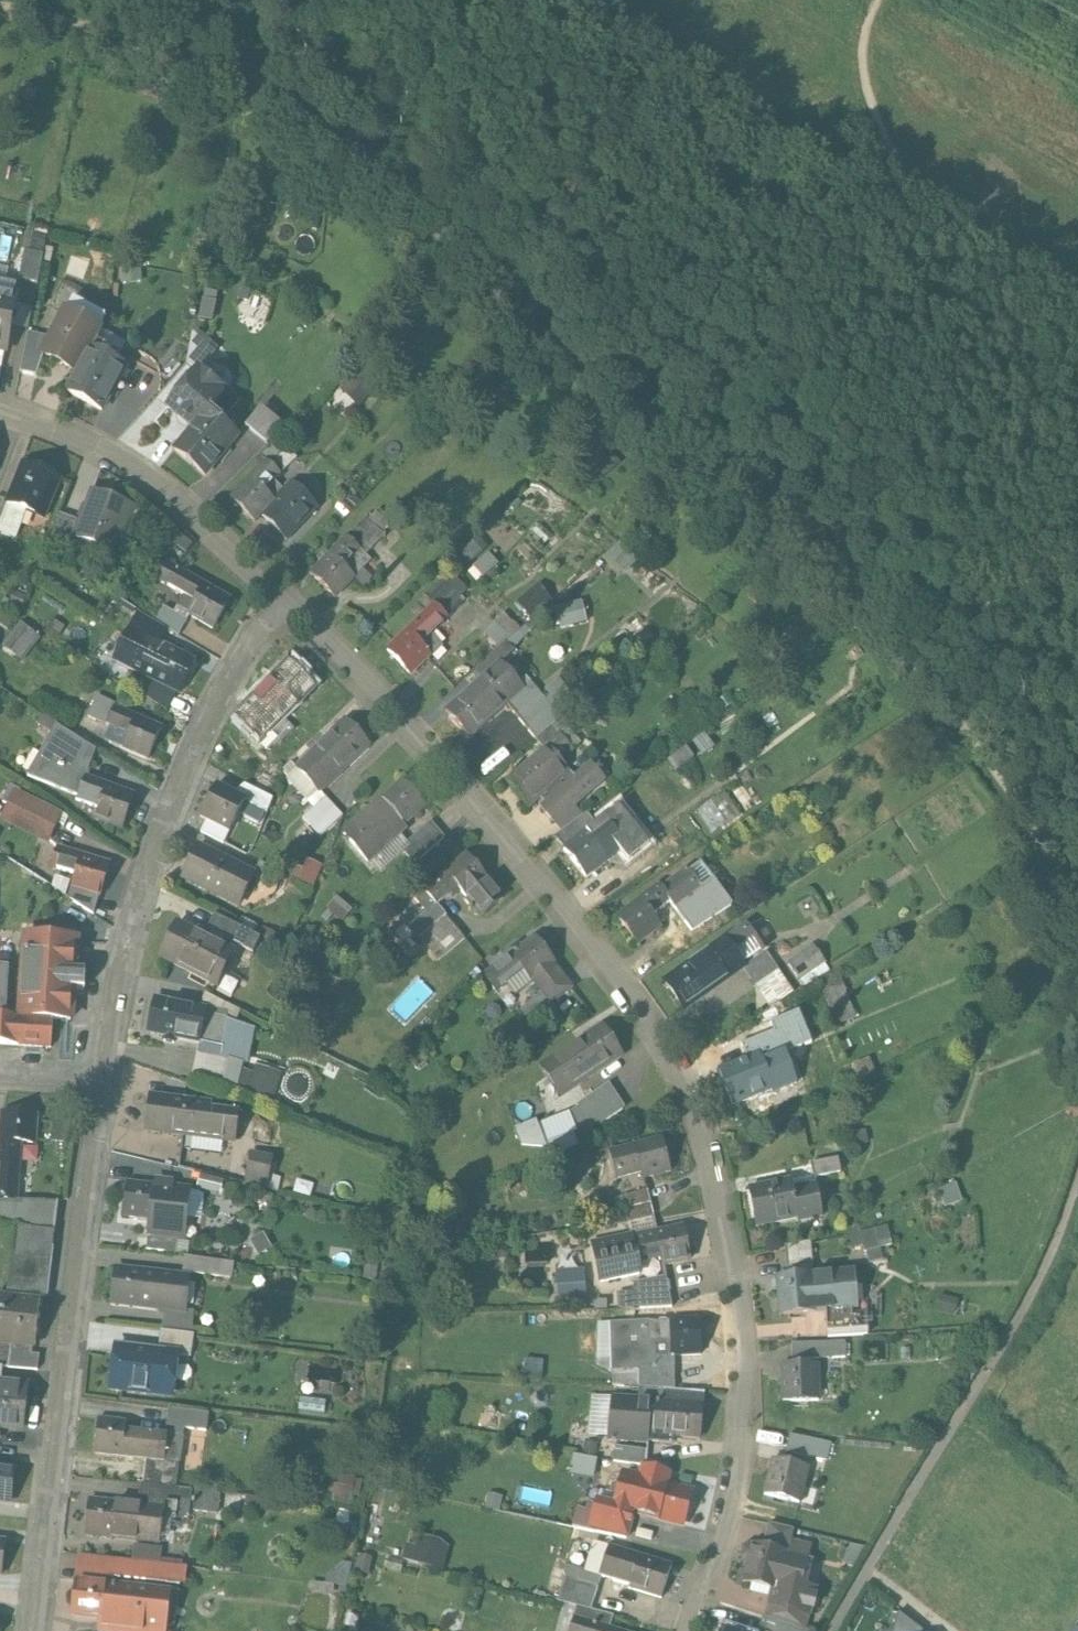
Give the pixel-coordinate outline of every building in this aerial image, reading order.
[(43,278),(55,230),(37,226),(26,274),(43,278)] [(0,281),(0,348),(6,349),(19,284),(0,281)] [(101,329),(66,310),(52,336),(43,353),(45,354),(78,371),(91,347),(101,329)] [(52,336),(28,331),(20,371),(37,374),(45,354),(43,353),(52,336)] [(215,350),(193,331),(187,360),(198,369),(215,350)] [(126,366),(91,347),(78,371),(67,391),(102,410),(126,366)] [(223,391),(198,369),(167,406),(193,427),(176,448),(205,473),(238,433),(221,420),(241,396),(228,385),(223,391)] [(265,460),(230,498),(256,521),(262,515),(285,492),(284,491),(274,481),(296,457),(277,439),(261,457),(265,460)] [(60,481),(24,465),(7,501),(44,517),(60,481)] [(262,515),(287,539),(318,508),(293,484),(292,484),(284,491),(285,492),(262,515)] [(130,508),(91,494),(75,537),(114,551),(130,508)] [(369,520),(311,574),(335,600),(355,581),(353,579),(372,561),(367,557),(386,539),(369,520)] [(192,545),(178,535),(171,543),(185,554),(192,545)] [(445,557),(430,574),(455,595),(470,578),(445,557)] [(205,585),(166,563),(157,579),(197,601),(198,600),(205,585)] [(590,577),(559,583),(563,604),(594,598),(590,577)] [(230,598),(205,585),(198,600),(197,601),(190,615),(213,628),(230,598)] [(433,605),(387,651),(411,676),(431,656),(429,655),(439,645),(430,636),(447,619),(433,605)] [(509,610),(489,630),(504,644),(524,624),(509,610)] [(7,645),(25,625),(11,613),(0,626),(0,639),(7,645)] [(168,629),(140,613),(131,631),(160,646),(168,629)] [(19,631),(11,650),(31,658),(40,640),(19,631)] [(160,646),(131,631),(116,662),(180,694),(195,664),(160,646)] [(288,662),(245,705),(252,712),(271,731),(314,688),(288,662)] [(498,665),(445,712),(467,737),(520,690),(498,665)] [(539,697),(515,716),(535,740),(559,720),(539,697)] [(162,728),(114,708),(115,706),(96,698),(87,720),(114,731),(108,745),(148,762),(162,728)] [(271,731),(252,712),(242,723),(267,749),(278,738),(271,731)] [(345,719),(295,767),(319,792),(370,745),(345,719)] [(96,752),(58,727),(47,744),(66,751),(64,756),(91,767),(96,752)] [(559,735),(507,779),(530,806),(568,773),(558,762),(572,750),(559,735)] [(134,798),(86,781),(91,767),(64,756),(66,751),(47,744),(28,778),(80,798),(78,802),(100,810),(96,819),(122,829),(134,798)] [(591,765),(541,808),(544,811),(543,811),(552,821),(553,822),(567,810),(569,811),(604,781),(602,778),(602,777),(594,767),(593,768),(591,765)] [(402,780),(343,831),(355,845),(357,846),(372,833),(394,813),(404,824),(425,806),(402,780)] [(240,796),(217,784),(201,816),(208,819),(229,830),(244,800),(245,798),(240,796)] [(272,799),(245,786),(240,796),(245,798),(244,800),(267,812),(272,799)] [(325,797),(302,818),(320,837),(343,816),(325,797)] [(58,815),(17,798),(7,823),(48,839),(58,815)] [(229,830),(208,819),(201,832),(222,843),(229,830)] [(609,820),(567,849),(586,877),(609,861),(600,849),(620,835),(609,820)] [(372,833),(357,846),(355,845),(352,848),(362,859),(380,842),(372,833)] [(254,873),(200,846),(184,877),(238,904),(254,873)] [(111,865),(60,851),(55,869),(78,876),(74,890),(101,898),(111,865)] [(504,899),(465,854),(414,896),(427,912),(458,887),(473,906),(469,910),(471,913),(476,909),(482,917),(504,899)] [(283,874),(259,862),(254,873),(278,885),(283,874)] [(417,864),(403,876),(411,884),(423,871),(417,864)] [(658,883),(615,916),(638,945),(661,927),(652,915),(671,900),(676,907),(703,887),(687,867),(661,887),(658,883)] [(687,913),(695,928),(731,911),(724,896),(687,913)] [(259,938),(217,916),(210,931),(252,952),(259,938)] [(234,952),(178,924),(161,958),(217,986),(234,952)] [(465,939),(453,925),(429,945),(440,959),(465,939)] [(748,925),(665,982),(684,1011),(709,994),(705,988),(709,985),(713,991),(745,969),(746,969),(744,965),(765,950),(748,925)] [(534,937),(495,967),(506,983),(524,970),(541,992),(542,992),(561,976),(553,966),(555,964),(534,937)] [(74,942),(27,939),(21,1016),(52,1019),(68,1020),(74,942)] [(834,963),(822,940),(793,955),(804,978),(834,963)] [(746,969),(745,969),(757,987),(779,972),(767,955),(746,969)] [(495,967),(486,975),(497,990),(506,983),(495,967)] [(561,976),(542,992),(541,992),(521,1008),(530,1020),(571,989),(561,976)] [(206,1009),(155,1000),(149,1034),(200,1043),(201,1042),(204,1023),(206,1009)] [(797,1010),(769,1022),(781,1049),(808,1037),(797,1010)] [(23,1017),(21,1016),(3,1016),(0,1016),(0,1044),(50,1048),(52,1019),(23,1017)] [(215,1025),(204,1023),(201,1042),(212,1044),(215,1025)] [(600,1026),(540,1063),(559,1093),(579,1081),(570,1068),(588,1057),(596,1070),(619,1055),(600,1026)] [(227,1058),(197,1052),(191,1079),(221,1085),(227,1058)] [(782,1054),(761,1062),(771,1087),(769,1088),(770,1091),(793,1082),(782,1054)] [(759,1055),(720,1070),(732,1102),(769,1088),(771,1087),(761,1062),(759,1055)] [(260,1062),(252,1090),(280,1097),(288,1069),(260,1062)] [(606,1084),(577,1103),(593,1128),(622,1109),(606,1084)] [(212,1104),(150,1098),(147,1132),(234,1141),(237,1113),(211,1110),(212,1104)] [(1,1114),(0,1138),(0,1200),(16,1200),(17,1193),(19,1194),(19,1181),(17,1181),(19,1142),(35,1143),(36,1115),(1,1114)] [(661,1138),(612,1151),(618,1170),(637,1165),(640,1177),(644,1176),(645,1179),(670,1172),(661,1138)] [(259,1151),(253,1183),(277,1188),(283,1155),(259,1151)] [(183,1238),(188,1188),(175,1187),(171,1182),(159,1180),(154,1184),(127,1181),(123,1216),(150,1219),(148,1234),(183,1238)] [(962,1180),(945,1186),(951,1204),(968,1199),(962,1180)] [(790,1182),(749,1190),(756,1225),(795,1217),(797,1217),(791,1190),(790,1182)] [(814,1186),(791,1190),(797,1217),(795,1217),(795,1220),(820,1215),(814,1186)] [(647,1191),(621,1197),(627,1223),(653,1216),(647,1191)] [(0,1200),(0,1226),(15,1228),(56,1232),(59,1202),(16,1200),(0,1200)] [(683,1224),(654,1230),(654,1231),(593,1243),(601,1280),(639,1273),(637,1261),(659,1256),(660,1264),(689,1259),(683,1224)] [(872,1258),(888,1258),(888,1242),(898,1241),(897,1225),(852,1226),(852,1245),(872,1244),(872,1258)] [(56,1232),(15,1228),(8,1294),(47,1298),(56,1232)] [(811,1241),(786,1246),(789,1277),(814,1275),(811,1241)] [(232,1263),(185,1256),(183,1273),(230,1279),(232,1263)] [(188,1278),(116,1268),(111,1304),(163,1311),(183,1313),(183,1311),(188,1278)] [(583,1271),(557,1272),(558,1298),(585,1297),(583,1271)] [(789,1277),(777,1278),(781,1315),(827,1312),(846,1310),(854,1309),(851,1272),(814,1275),(789,1277)] [(667,1276),(634,1282),(638,1308),(672,1307),(667,1276)] [(1,1299),(0,1307),(0,1345),(33,1348),(37,1304),(1,1299)] [(846,1310),(827,1312),(828,1337),(868,1334),(867,1316),(846,1317),(846,1310)] [(183,1313),(163,1311),(161,1331),(189,1334),(192,1312),(183,1311),(183,1313)] [(699,1319),(646,1320),(646,1319),(608,1321),(610,1369),(638,1368),(650,1368),(650,1363),(674,1363),(673,1353),(700,1352),(699,1319)] [(189,1334),(161,1331),(158,1351),(172,1353),(172,1355),(191,1358),(194,1335),(189,1334)] [(818,1343),(782,1343),(782,1359),(818,1359),(818,1343)] [(38,1371),(39,1357),(32,1356),(33,1348),(0,1345),(0,1369),(38,1371)] [(158,1351),(116,1346),(111,1389),(167,1396),(174,1391),(175,1382),(170,1370),(172,1355),(172,1353),(158,1351)] [(674,1363),(650,1363),(650,1368),(638,1368),(638,1386),(662,1387),(674,1388),(674,1363)] [(818,1384),(817,1366),(783,1366),(784,1401),(818,1401),(818,1398),(813,1398),(813,1384),(818,1384)] [(19,1431),(21,1414),(27,1410),(28,1399),(23,1394),(24,1384),(0,1382),(0,1429),(19,1431)] [(662,1387),(638,1386),(638,1398),(651,1399),(651,1397),(661,1399),(662,1387)] [(661,1399),(651,1397),(651,1399),(638,1398),(614,1395),(609,1437),(672,1444),(673,1437),(698,1439),(702,1403),(661,1399)] [(208,1414),(169,1410),(167,1427),(206,1431),(208,1414)] [(128,1423),(100,1420),(96,1456),(145,1461),(166,1464),(168,1440),(134,1436),(133,1440),(126,1439),(128,1423)] [(827,1441),(788,1433),(785,1450),(824,1458),(827,1441)] [(648,1450),(617,1445),(615,1458),(646,1463),(648,1450)] [(851,1450),(839,1447),(837,1460),(849,1462),(851,1450)] [(591,1456),(572,1453),(569,1471),(588,1474),(591,1456)] [(166,1464),(145,1461),(142,1484),(175,1488),(177,1465),(166,1464)] [(808,1468),(774,1461),(766,1496),(796,1503),(800,1485),(804,1485),(808,1468)] [(10,1504),(14,1470),(0,1468),(0,1503),(10,1504)] [(667,1474),(644,1468),(641,1478),(623,1473),(620,1483),(616,1482),(610,1484),(607,1492),(610,1496),(616,1497),(614,1506),(596,1501),(589,1529),(625,1537),(632,1511),(682,1525),(690,1492),(664,1485),(667,1474)] [(175,1488),(142,1484),(139,1507),(163,1510),(164,1503),(176,1505),(177,1489),(175,1488)] [(139,1507),(89,1502),(85,1535),(159,1544),(163,1510),(139,1507)] [(794,1529),(769,1523),(763,1548),(788,1554),(794,1529)] [(634,1551),(608,1542),(597,1576),(611,1581),(615,1568),(627,1572),(629,1567),(634,1551)] [(763,1548),(751,1545),(744,1549),(742,1559),(745,1563),(748,1564),(743,1583),(774,1590),(770,1604),(785,1608),(809,1614),(813,1598),(799,1594),(807,1559),(788,1554),(763,1548)] [(162,1552),(134,1549),(132,1562),(160,1565),(162,1552)] [(682,1567),(634,1551),(629,1567),(641,1571),(640,1573),(651,1577),(646,1590),(672,1598),(682,1567)] [(109,1560),(83,1557),(81,1574),(108,1577),(109,1560)] [(148,1565),(109,1560),(108,1577),(146,1582),(148,1565)] [(182,1569),(148,1565),(146,1582),(180,1586),(182,1569)] [(609,1586),(575,1575),(567,1602),(602,1611),(609,1586)] [(80,1582),(76,1616),(101,1618),(99,1630),(163,1630),(168,1591),(80,1582)] [(785,1608),(770,1604),(767,1617),(805,1630),(809,1614),(785,1608)] [(899,1614),(894,1630),(921,1630),(899,1614)] [(577,1616),(572,1630),(623,1630),(577,1616)]
